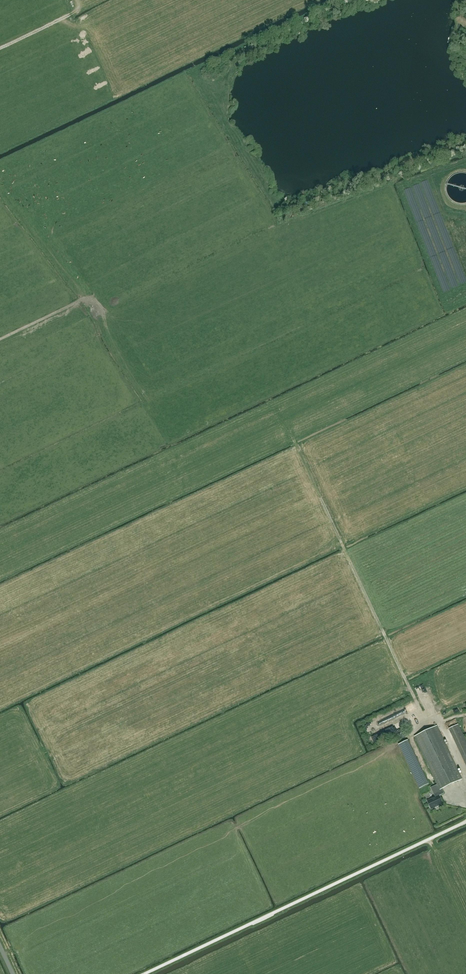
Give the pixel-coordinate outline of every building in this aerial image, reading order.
[(465,764),(465,740),(458,725),(449,729),(465,764)] [(437,726),(415,737),(438,784),(440,789),(462,779),(437,726)] [(424,775),(415,779),(419,788),(429,784),(424,775)] [(428,801),(431,809),(442,804),(437,793),(440,789),(438,784),(431,788),(435,797),(432,799),(428,801)]
